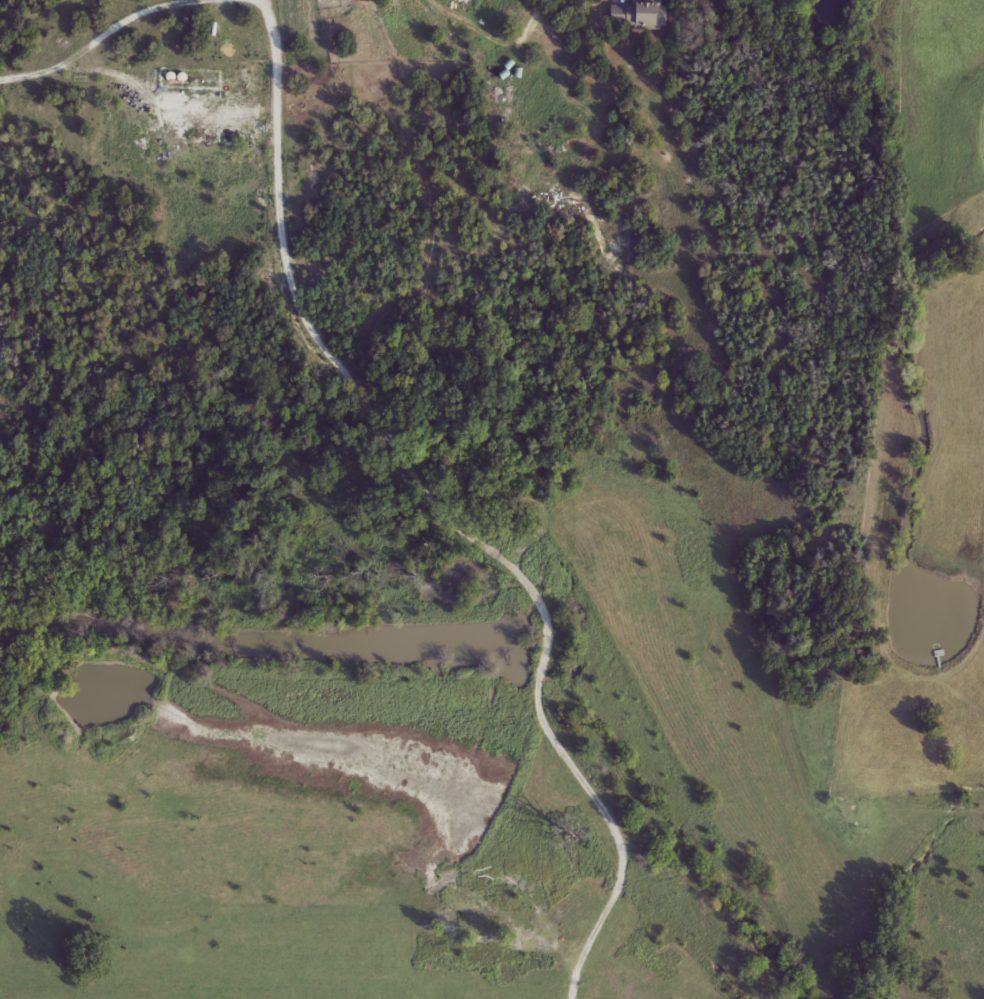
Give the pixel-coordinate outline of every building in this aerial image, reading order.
[(614,3),(670,4),(670,27),(613,26),(614,3)]
